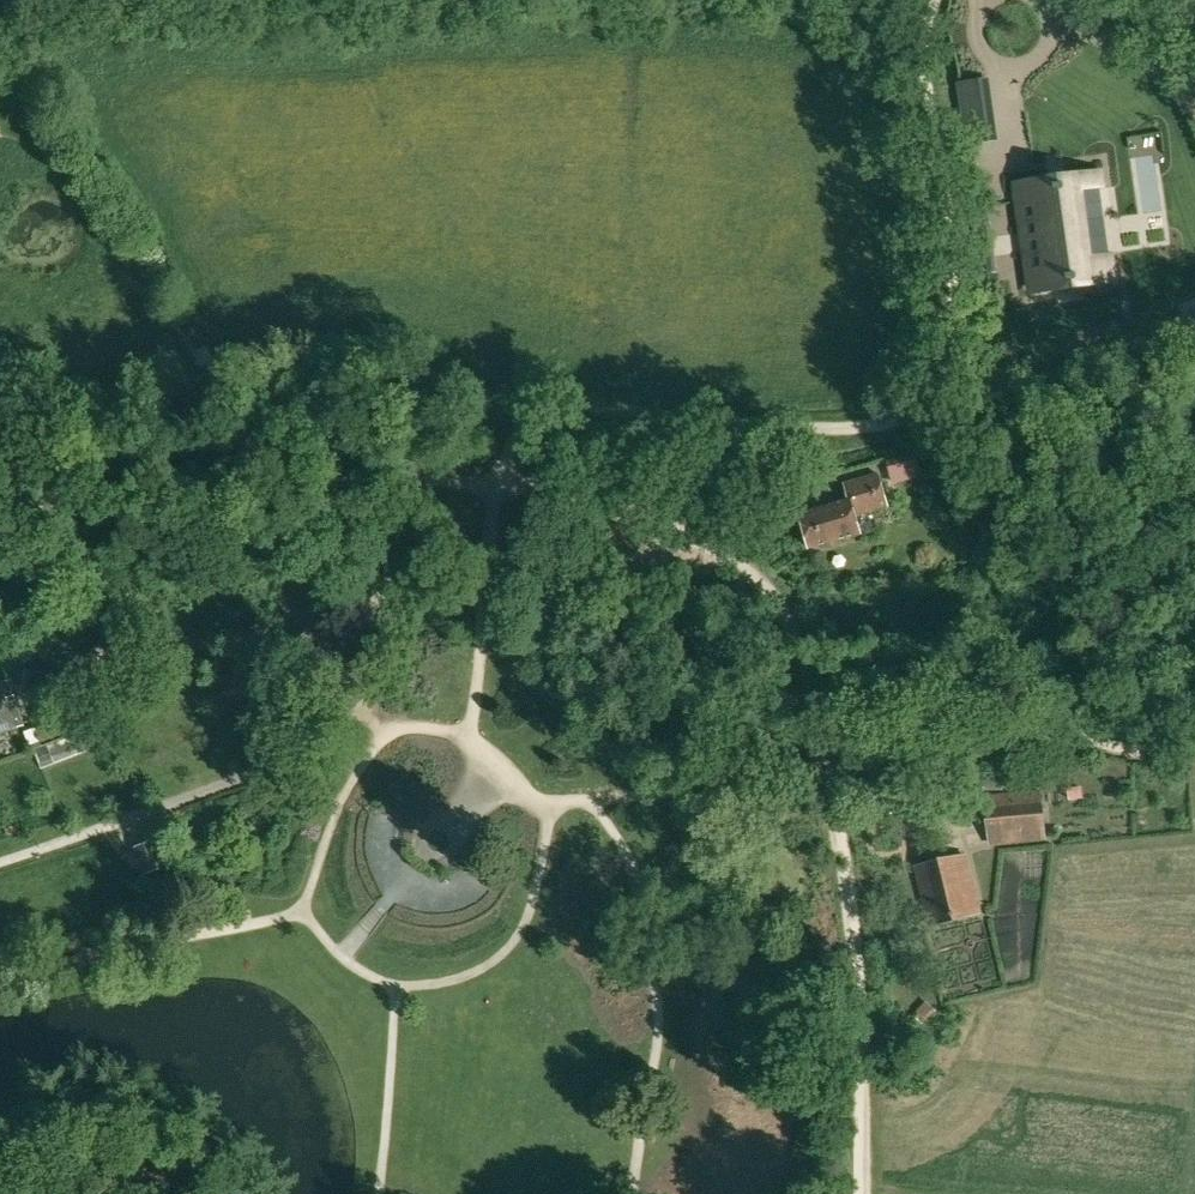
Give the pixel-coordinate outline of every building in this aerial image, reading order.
[(1018,186),(1022,213),(1022,215),(1017,216),(1019,233),(1024,233),(1033,291),(1113,279),(1098,174),(1018,186)] [(800,513),(810,548),(860,534),(855,517),(888,508),(878,474),(846,483),(850,499),(800,513)] [(937,494),(935,488),(934,483),(920,486),(922,497),(937,494)] [(24,725),(10,681),(0,685),(0,733),(24,725)] [(27,731),(33,748),(42,745),(36,728),(27,731)] [(86,751),(79,732),(34,749),(41,768),(86,751)] [(1068,789),(1070,799),(1082,797),(1081,787),(1068,789)] [(1045,837),(1041,792),(985,797),(989,842),(1045,837)] [(155,841),(136,848),(145,874),(164,868),(155,841)] [(980,912),(965,855),(916,867),(930,924),(980,912)] [(899,956),(906,949),(899,943),(893,950),(899,956)] [(901,968),(906,980),(917,975),(912,963),(901,968)] [(927,1001),(914,1015),(925,1025),(938,1011),(927,1001)]
